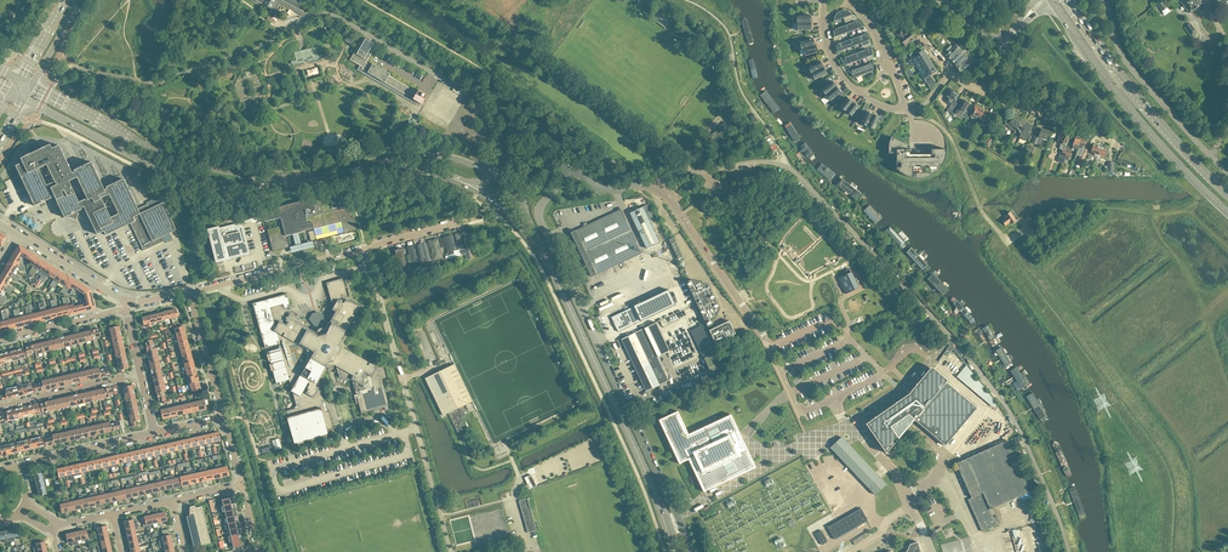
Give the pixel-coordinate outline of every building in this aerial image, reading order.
[(257,1),(272,9),(277,1),(280,2),(281,0),(255,0),(257,1)] [(299,9),(304,0),(282,0),(299,9)] [(732,0),(725,0),(738,20),(743,16),(732,0)] [(1157,4),(1162,11),(1164,13),(1169,9),(1168,8),(1165,4),(1169,1),(1168,0),(1163,0),(1157,4)] [(1201,0),(1183,0),(1181,2),(1189,13),(1203,3),(1201,0)] [(1209,2),(1210,4),(1215,12),(1216,12),(1224,6),(1226,8),(1227,7),(1227,5),(1225,0),(1213,0),(1209,2)] [(855,17),(853,15),(853,14),(852,14),(852,13),(851,13),(851,12),(850,12),(849,11),(848,11),(847,10),(846,10),(845,10),(844,10),(843,10),(842,10),(841,10),(841,11),(840,11),(839,11),(839,12),(838,12),(838,13),(837,13),(837,14),(836,14),(836,15),(835,15),(835,16),(835,17),(834,17),(834,18),(834,22),(844,18),(846,24),(851,22),(850,19),(851,18),(854,17),(855,17)] [(661,14),(657,20),(666,27),(670,22),(661,14)] [(812,22),(812,15),(797,16),(797,23),(812,22)] [(753,43),(745,20),(739,22),(747,45),(753,43)] [(863,27),(858,20),(857,20),(858,20),(851,22),(846,24),(848,32),(863,27)] [(813,30),(812,22),(797,23),(798,30),(813,30)] [(1197,31),(1194,27),(1190,22),(1184,26),(1192,37),(1197,33),(1196,31),(1197,31)] [(841,38),(842,38),(841,35),(848,32),(846,24),(837,28),(834,29),(834,28),(833,28),(835,41),(835,40),(838,39),(841,38)] [(906,46),(916,39),(909,31),(904,35),(901,30),(897,34),(900,38),(906,46)] [(323,38),(323,37),(312,32),(304,35),(298,41),(296,41),(295,41),(293,42),(292,42),(291,43),(290,44),(289,44),(288,45),(287,46),(286,47),(286,48),(285,49),(284,51),(284,52),(283,53),(283,54),(283,55),(283,56),(283,58),(283,59),(284,60),(284,61),(284,63),(285,64),(286,65),(287,66),(287,67),(288,67),(293,68),(312,63),(333,58),(331,48),(329,47),(328,47),(327,46),(326,45),(325,44),(325,43),(324,42),(324,41),(324,40),(323,39),(323,38)] [(854,37),(854,34),(850,36),(851,38),(851,39),(854,46),(861,43),(862,46),(870,43),(870,44),(871,43),(870,40),(866,32),(866,33),(865,33),(854,37)] [(800,42),(802,49),(803,48),(803,49),(816,45),(814,38),(800,42)] [(417,92),(389,76),(390,74),(373,64),(372,66),(367,62),(376,47),(373,45),(375,42),(371,40),(370,41),(366,39),(365,41),(362,39),(350,60),(361,66),(358,70),(366,74),(417,104),(419,102),(421,104),(422,104),(428,94),(419,89),(417,92)] [(835,44),(838,52),(841,51),(854,46),(851,39),(843,41),(839,42),(836,44),(835,44)] [(974,46),(970,49),(973,52),(978,48),(979,47),(975,44),(974,46)] [(818,52),(816,45),(803,49),(805,56),(818,52)] [(957,45),(946,55),(953,62),(954,63),(967,51),(966,50),(964,52),(963,51),(961,49),(957,45)] [(871,47),(870,47),(868,48),(856,52),(859,60),(866,57),(867,60),(873,58),(873,55),(871,46),(871,47)] [(967,51),(954,63),(959,68),(962,66),(964,68),(970,63),(967,60),(970,58),(967,55),(970,52),(967,49),(966,50),(967,51)] [(916,51),(910,55),(912,58),(913,57),(917,64),(929,57),(926,52),(925,53),(924,50),(918,54),(916,51)] [(840,58),(844,65),(859,60),(856,52),(842,57),(841,58),(840,58)] [(920,69),(919,69),(920,72),(933,64),(929,57),(917,64),(920,69)] [(811,73),(824,66),(821,60),(808,67),(811,73)] [(849,71),(854,77),(873,71),(874,62),(849,71)] [(920,72),(922,71),(926,77),(924,78),(926,82),(933,78),(931,75),(937,72),(935,69),(936,69),(933,64),(920,72)] [(815,80),(828,73),(824,66),(811,73),(815,80)] [(769,98),(757,77),(752,80),(764,101),(769,98)] [(833,80),(821,90),(826,95),(837,85),(833,80)] [(837,85),(826,95),(831,101),(834,104),(848,90),(846,88),(842,91),(837,85)] [(954,101),(958,95),(950,90),(946,96),(949,98),(946,102),(951,105),(947,111),(950,113),(957,103),(954,101)] [(825,97),(821,100),(827,108),(831,104),(825,97)] [(845,113),(854,101),(848,97),(839,109),(845,113)] [(970,103),(964,100),(963,100),(955,113),(962,116),(967,118),(970,111),(967,109),(970,103)] [(851,117),(860,106),(854,101),(845,113),(851,117)] [(975,124),(982,109),(979,108),(978,107),(977,106),(976,107),(975,106),(971,116),(975,118),(973,123),(975,124)] [(993,116),(988,114),(989,112),(988,112),(988,111),(986,110),(985,110),(982,109),(975,124),(979,126),(981,120),(990,124),(993,116)] [(868,126),(874,113),(867,110),(861,123),(868,126)] [(750,115),(750,116),(756,125),(760,123),(753,113),(750,115)] [(874,129),(880,116),(874,113),(868,126),(874,129)] [(795,133),(780,114),(775,117),(790,136),(795,133)] [(1017,129),(1022,120),(1015,114),(1010,121),(1008,119),(1005,124),(1015,131),(1017,129)] [(1023,127),(1026,122),(1022,120),(1017,129),(1019,130),(1016,134),(1019,136),(1020,135),(1024,128),(1023,127)] [(707,137),(702,141),(711,151),(717,145),(715,142),(731,128),(725,121),(708,138),(707,137)] [(1033,133),(1029,131),(1032,126),(1026,122),(1023,127),(1024,128),(1020,135),(1028,140),(1033,133)] [(1034,138),(1032,143),(1040,146),(1043,138),(1047,140),(1050,132),(1042,129),(1039,138),(1035,137),(1034,137),(1034,138)] [(1065,150),(1068,140),(1069,136),(1061,133),(1058,142),(1061,144),(1060,148),(1061,149),(1060,153),(1057,161),(1064,164),(1065,159),(1066,156),(1067,151),(1065,150)] [(1076,152),(1077,150),(1082,138),(1076,136),(1071,151),(1071,150),(1076,152)] [(910,152),(910,145),(891,137),(891,139),(890,141),(890,142),(889,143),(889,144),(889,145),(889,147),(889,149),(889,151),(889,153),(889,155),(890,157),(890,158),(891,160),(891,161),(892,162),(893,164),(894,166),(895,167),(896,168),(897,170),(898,171),(900,172),(900,173),(902,174),(904,175),(906,176),(907,176),(909,177),(910,177),(912,178),(914,178),(916,178),(918,178),(919,178),(920,178),(922,178),(924,178),(925,177),(927,177),(929,176),(931,175),(933,174),(934,173),(935,173),(936,172),(938,170),(939,170),(940,168),(941,167),(941,166),(942,166),(943,164),(944,162),(945,160),(945,159),(946,157),(946,156),(946,154),(947,153),(947,152),(947,151),(947,149),(931,149),(932,155),(935,155),(935,158),(907,158),(907,156),(907,154),(906,154),(906,152),(910,152)] [(986,137),(982,142),(984,143),(990,147),(990,146),(994,141),(988,137),(988,138),(986,137)] [(1083,152),(1087,140),(1082,138),(1077,150),(1083,152)] [(143,251),(146,249),(164,241),(162,236),(163,236),(169,233),(176,230),(163,202),(149,209),(147,204),(137,209),(123,179),(115,182),(116,184),(114,185),(113,183),(105,187),(106,189),(104,190),(103,188),(91,162),(83,165),(84,167),(81,168),(81,167),(73,170),(74,172),(72,173),(71,171),(58,145),(51,148),(49,144),(42,148),(41,148),(40,147),(39,145),(37,145),(35,144),(33,144),(32,145),(30,146),(29,147),(28,149),(28,151),(28,153),(28,154),(27,155),(23,157),(20,158),(22,162),(15,165),(15,166),(29,195),(33,202),(34,206),(35,205),(41,202),(42,202),(41,201),(44,200),(44,201),(52,197),(51,196),(53,195),(64,217),(68,216),(68,217),(74,219),(77,218),(79,212),(78,211),(82,209),(81,207),(83,206),(90,221),(94,228),(95,231),(96,234),(102,232),(103,231),(105,235),(108,234),(130,223),(131,223),(132,222),(139,237),(137,238),(143,251)] [(818,162),(802,144),(798,148),(813,166),(818,162)] [(1097,159),(1101,147),(1093,144),(1091,151),(1088,150),(1087,155),(1089,156),(1089,158),(1089,159),(1092,160),(1093,160),(1094,157),(1096,158),(1097,159)] [(1105,159),(1108,150),(1101,147),(1097,159),(1096,158),(1096,161),(1099,162),(1101,158),(1105,159)] [(1122,152),(1119,157),(1122,160),(1121,161),(1128,164),(1127,167),(1133,169),(1133,170),(1134,169),(1135,170),(1135,171),(1136,171),(1137,171),(1138,171),(1138,170),(1139,170),(1140,168),(1141,169),(1143,170),(1144,168),(1144,165),(1128,154),(1125,154),(1125,155),(1122,153),(1122,152)] [(835,178),(822,171),(819,176),(832,183),(835,178)] [(350,217),(347,205),(349,205),(350,204),(346,189),(327,194),(327,195),(329,194),(330,200),(323,201),(322,196),(323,196),(323,195),(262,211),(264,216),(272,251),(289,247),(289,246),(288,246),(286,236),(293,234),(295,233),(298,232),(341,221),(344,232),(344,233),(356,230),(353,216),(352,216),(350,217)] [(870,212),(853,194),(849,198),(866,216),(870,212)] [(653,216),(647,205),(642,207),(648,219),(653,216)] [(659,242),(642,207),(630,213),(647,248),(659,242)] [(596,275),(596,274),(641,253),(621,209),(575,230),(571,232),(592,277),(596,275)] [(1016,220),(1010,212),(1005,215),(1006,216),(1004,217),(1005,218),(1002,221),(1005,226),(1010,222),(1011,224),(1016,220)] [(26,214),(20,217),(22,223),(25,222),(27,227),(31,226),(33,231),(39,228),(36,223),(33,224),(31,218),(28,220),(26,214)] [(892,235),(876,218),(871,222),(888,240),(892,235)] [(227,261),(227,260),(250,254),(242,222),(219,228),(219,226),(207,229),(215,263),(223,261),(223,262),(224,262),(223,261),(227,260),(227,261)] [(298,243),(301,242),(298,232),(295,233),(293,234),(295,244),(298,243)] [(845,233),(843,235),(849,241),(851,239),(852,238),(846,232),(845,233)] [(169,233),(163,236),(165,241),(172,238),(169,233)] [(683,257),(673,237),(669,239),(678,259),(683,257)] [(431,259),(441,257),(438,239),(428,240),(431,259)] [(295,244),(289,245),(291,251),(299,249),(314,246),(312,240),(311,241),(310,240),(301,242),(298,243),(295,244)] [(914,259),(897,242),(893,246),(909,264),(914,259)] [(409,265),(431,261),(427,244),(406,248),(409,265)] [(24,256),(27,250),(20,246),(18,246),(13,254),(21,259),(22,260),(24,256)] [(469,247),(460,249),(461,255),(462,255),(466,254),(467,258),(467,259),(467,260),(472,259),(471,257),(471,256),(469,247)] [(31,264),(35,256),(36,255),(27,250),(24,256),(29,259),(28,262),(29,262),(27,266),(29,267),(31,264)] [(19,262),(21,259),(13,254),(10,260),(24,269),(26,267),(19,262)] [(662,257),(666,266),(674,262),(670,254),(662,257)] [(31,274),(41,259),(35,256),(31,264),(33,266),(29,273),(31,274)] [(41,271),(46,263),(41,259),(31,274),(33,276),(38,269),(41,271)] [(24,269),(10,260),(6,265),(14,270),(16,267),(23,271),(24,269)] [(932,278),(915,261),(911,265),(928,282),(932,278)] [(41,281),(51,266),(46,263),(41,271),(44,272),(39,280),(41,281)] [(13,273),(15,270),(14,270),(6,265),(7,265),(4,271),(19,280),(20,278),(13,273)] [(51,277),(56,269),(51,266),(41,281),(44,282),(48,275),(51,277)] [(52,287),(61,273),(56,269),(51,277),(54,279),(50,286),(52,287)] [(860,287),(852,271),(851,272),(852,273),(850,273),(848,269),(849,269),(841,272),(841,273),(842,272),(844,276),(839,279),(839,278),(838,278),(846,294),(847,294),(846,293),(859,287),(859,288),(860,287)] [(19,280),(4,271),(1,276),(9,281),(10,278),(17,282),(19,280)] [(62,283),(66,276),(61,273),(52,287),(54,289),(59,282),(61,284),(62,283)] [(63,293),(72,278),(67,275),(66,276),(62,283),(65,285),(61,291),(63,293)] [(9,281),(1,276),(0,277),(0,283),(12,290),(14,288),(7,284),(9,281)] [(73,290),(77,282),(72,278),(63,293),(65,294),(70,288),(72,289),(73,290)] [(333,307),(332,310),(335,311),(324,331),(324,332),(323,332),(322,331),(321,331),(320,331),(319,331),(319,332),(319,333),(317,334),(317,333),(297,322),(299,319),(289,313),(289,314),(286,312),(285,308),(291,307),(287,294),(252,303),(265,348),(279,344),(280,348),(267,352),(268,354),(267,354),(268,361),(269,361),(270,361),(270,364),(269,364),(271,371),(272,371),(272,370),(276,383),(289,380),(292,389),(290,391),(292,392),(297,408),(286,411),(288,417),(286,417),(294,444),(296,443),(296,444),(304,442),(304,441),(307,440),(307,441),(316,439),(315,438),(318,437),(318,438),(327,436),(327,435),(326,435),(328,434),(327,429),(333,427),(328,411),(325,412),(324,406),(325,405),(324,402),(318,381),(320,377),(322,378),(325,372),(324,371),(326,367),(328,366),(328,367),(333,366),(332,365),(334,365),(336,366),(338,374),(350,380),(352,380),(361,413),(377,409),(377,408),(380,407),(380,408),(384,407),(388,406),(389,406),(380,373),(375,370),(377,367),(344,348),(343,348),(341,347),(340,342),(341,340),(348,327),(349,326),(360,306),(348,300),(342,278),(326,283),(333,307)] [(720,308),(710,286),(708,284),(691,279),(687,282),(708,327),(713,325),(720,308)] [(951,299),(935,281),(930,285),(947,303),(951,299)] [(82,293),(86,287),(77,282),(73,290),(72,289),(70,293),(73,295),(76,289),(82,293)] [(0,283),(0,290),(2,291),(4,288),(11,293),(12,290),(0,283)] [(93,301),(90,291),(89,289),(86,287),(82,293),(84,294),(86,302),(93,301)] [(618,331),(641,321),(676,305),(669,290),(634,306),(611,317),(618,331)] [(69,314),(64,297),(62,298),(64,306),(61,307),(63,316),(69,314)] [(75,313),(72,304),(72,305),(69,306),(67,297),(65,298),(65,297),(64,297),(69,314),(69,315),(75,313)] [(63,316),(61,307),(58,308),(55,299),(53,300),(57,317),(63,316)] [(57,317),(53,300),(50,300),(52,309),(49,310),(51,319),(57,317)] [(95,309),(93,301),(86,302),(87,306),(83,307),(84,311),(95,309)] [(970,320),(954,302),(950,306),(966,324),(970,320)] [(46,320),(41,303),(39,304),(41,312),(37,313),(40,322),(46,320)] [(51,319),(49,310),(46,311),(44,303),(41,303),(46,320),(51,319)] [(84,311),(83,307),(82,305),(76,306),(75,303),(72,304),(75,313),(76,313),(84,311)] [(38,322),(36,313),(32,314),(32,313),(30,306),(27,307),(32,324),(38,322)] [(32,324),(27,307),(25,307),(27,315),(24,316),(26,325),(32,324)] [(26,325),(24,316),(21,317),(20,313),(18,309),(16,310),(20,327),(26,325)] [(175,319),(174,317),(179,316),(178,313),(178,312),(177,312),(176,309),(169,311),(171,318),(171,320),(175,319)] [(20,327),(16,310),(13,310),(15,318),(12,319),(14,328),(20,327)] [(171,318),(169,311),(162,312),(164,320),(171,318)] [(8,330),(4,312),(1,313),(4,321),(0,322),(3,331),(8,330)] [(14,328),(12,319),(9,320),(7,312),(4,312),(8,330),(14,328)] [(161,322),(161,321),(164,320),(162,312),(156,314),(157,322),(158,323),(161,322)] [(157,322),(156,314),(149,316),(151,325),(154,324),(154,322),(157,322)] [(151,327),(151,325),(149,316),(142,318),(143,322),(142,322),(143,325),(147,324),(148,327),(151,327)] [(919,318),(914,322),(919,327),(922,330),(927,326),(924,323),(919,318)] [(736,334),(730,321),(710,330),(717,345),(726,341),(725,339),(726,338),(727,339),(729,338),(728,337),(736,334)] [(635,333),(622,339),(646,391),(660,385),(669,380),(658,357),(670,351),(656,322),(644,328),(635,333)] [(120,333),(119,326),(114,327),(113,325),(109,326),(111,335),(120,333)] [(185,333),(183,326),(173,329),(175,333),(176,332),(177,335),(185,333)] [(101,335),(99,329),(95,330),(92,330),(93,337),(101,335)] [(93,337),(92,330),(84,332),(86,341),(93,340),(92,338),(93,337)] [(86,341),(84,332),(77,334),(79,343),(86,341)] [(122,340),(120,333),(111,335),(113,342),(122,340)] [(187,340),(185,333),(177,335),(177,336),(176,337),(176,340),(178,340),(179,342),(187,340)] [(79,343),(77,334),(70,336),(72,345),(79,343)] [(998,354),(983,334),(978,338),(993,357),(998,354)] [(72,345),(70,336),(62,338),(65,346),(72,345)] [(63,347),(61,338),(54,340),(56,349),(63,347)] [(670,341),(674,350),(680,347),(676,338),(670,341)] [(153,347),(152,339),(145,341),(146,345),(146,349),(153,347)] [(56,349),(54,340),(46,342),(49,350),(56,349)] [(123,347),(122,340),(113,342),(114,349),(123,347)] [(189,347),(187,340),(179,342),(180,347),(178,347),(179,350),(189,347)] [(49,350),(46,342),(39,343),(41,352),(49,350)] [(41,352),(39,343),(32,345),(34,352),(35,352),(35,354),(41,352)] [(34,352),(32,345),(29,346),(29,347),(25,348),(26,354),(34,352)] [(125,354),(123,347),(114,349),(116,356),(125,354)] [(157,354),(156,348),(154,348),(153,347),(146,349),(148,356),(157,354)] [(191,354),(189,347),(179,350),(180,353),(182,353),(183,356),(191,354)] [(24,348),(21,348),(17,349),(19,359),(26,357),(24,348)] [(12,351),(10,351),(12,361),(19,359),(17,349),(12,350),(12,351)] [(8,351),(3,352),(6,362),(12,361),(10,351),(8,352),(8,351)] [(127,361),(125,354),(116,356),(118,363),(127,361)] [(159,361),(157,354),(148,356),(150,363),(159,361)] [(183,364),(193,361),(191,354),(183,356),(184,360),(182,361),(183,364)] [(943,366),(949,362),(944,356),(939,361),(943,366)] [(1015,377),(1001,358),(996,361),(1010,381),(1015,377)] [(128,368),(127,361),(118,363),(120,373),(124,372),(124,369),(128,368)] [(160,369),(159,361),(150,363),(151,371),(160,369)] [(195,368),(193,361),(183,364),(184,367),(185,366),(186,370),(195,368)] [(455,364),(425,378),(443,415),(448,413),(458,433),(464,431),(466,430),(466,429),(462,421),(467,418),(465,414),(464,412),(468,410),(465,404),(473,401),(455,364)] [(996,403),(966,366),(956,377),(992,408),(996,403)] [(266,368),(263,369),(262,367),(255,368),(257,380),(265,378),(264,376),(268,375),(266,368)] [(948,380),(932,367),(909,394),(866,424),(887,453),(915,420),(946,446),(977,408),(947,382),(948,380)] [(102,377),(101,370),(100,370),(99,368),(93,369),(95,378),(102,377)] [(110,374),(108,368),(101,370),(102,377),(106,376),(106,375),(110,374)] [(197,374),(195,368),(186,370),(184,371),(185,374),(186,374),(187,377),(188,377),(193,376),(198,375),(198,374),(197,374)] [(95,378),(93,369),(88,370),(86,371),(88,380),(95,378)] [(162,378),(161,370),(152,372),(153,380),(162,378)] [(88,380),(86,371),(79,372),(81,381),(88,380)] [(81,381),(79,372),(71,374),(73,383),(81,381)] [(72,383),(70,374),(62,376),(64,385),(72,383)] [(199,382),(198,379),(199,379),(198,375),(193,376),(188,377),(187,377),(189,384),(190,384),(199,382)] [(64,385),(62,376),(55,378),(57,387),(64,385)] [(57,387),(55,378),(48,380),(50,389),(57,387)] [(164,385),(162,378),(153,380),(155,387),(164,385)] [(50,389),(48,380),(42,381),(42,383),(41,383),(43,390),(50,389)] [(1030,402),(1017,381),(1012,384),(1025,405),(1030,402)] [(201,389),(199,382),(190,384),(191,388),(190,388),(191,392),(189,392),(190,393),(201,389)] [(34,392),(32,383),(25,384),(27,394),(34,392)] [(43,390),(41,383),(33,385),(35,391),(39,390),(39,391),(43,390)] [(134,392),(132,385),(127,386),(127,383),(123,384),(125,394),(134,392)] [(27,394),(25,384),(18,386),(20,395),(27,394)] [(165,391),(164,385),(155,387),(157,395),(164,393),(164,392),(165,391)] [(20,395),(18,386),(11,387),(13,397),(20,395)] [(6,398),(13,397),(11,387),(4,389),(6,398)] [(113,396),(111,387),(108,388),(104,389),(106,397),(113,396)] [(106,397),(104,389),(97,390),(99,399),(106,397)] [(99,399),(97,390),(90,392),(92,401),(99,399)] [(92,401),(90,392),(83,393),(85,402),(92,401)] [(135,399),(134,392),(125,394),(126,401),(135,399)] [(85,402),(83,393),(76,395),(78,404),(85,402)] [(166,400),(164,393),(157,395),(158,398),(159,402),(163,401),(166,400)] [(77,404),(75,395),(68,397),(70,406),(77,404)] [(70,406),(68,397),(61,398),(63,407),(70,406)] [(63,407),(61,398),(54,400),(56,409),(63,407)] [(288,398),(281,399),(283,407),(290,406),(288,398)] [(137,406),(135,399),(126,401),(128,408),(137,406)] [(206,409),(204,400),(200,401),(199,399),(196,400),(199,410),(206,409)] [(56,409),(54,400),(47,402),(49,411),(56,409)] [(193,403),(189,403),(191,412),(199,410),(196,400),(192,401),(193,403)] [(49,411),(47,402),(43,403),(40,404),(42,412),(49,411)] [(38,403),(32,405),(34,414),(38,413),(39,417),(41,416),(38,403)] [(175,407),(177,415),(184,414),(182,403),(178,404),(179,406),(175,407)] [(191,412),(189,403),(186,404),(186,403),(182,403),(184,414),(191,412)] [(34,414),(32,405),(25,406),(27,416),(34,414)] [(1044,426),(1032,405),(1026,408),(1039,429),(1044,426)] [(19,408),(21,417),(27,416),(25,406),(19,408)] [(139,413),(137,406),(128,408),(130,415),(139,413)] [(167,407),(170,417),(177,415),(175,407),(172,407),(172,406),(167,407)] [(170,417),(167,407),(165,407),(165,409),(160,410),(162,419),(170,417)] [(21,417),(19,408),(12,409),(14,419),(21,417)] [(14,419),(12,409),(6,411),(8,420),(14,419)] [(678,411),(659,420),(680,464),(689,459),(704,492),(730,480),(729,479),(755,467),(731,415),(705,427),(689,434),(678,411)] [(140,420),(139,413),(130,415),(132,426),(136,425),(135,421),(140,420)] [(113,431),(111,424),(110,424),(110,422),(103,423),(105,432),(113,431)] [(120,428),(119,422),(111,424),(113,431),(116,430),(116,429),(120,428)] [(105,432),(103,423),(96,425),(98,434),(105,432)] [(98,434),(96,425),(89,427),(91,436),(98,434)] [(91,436),(89,427),(81,428),(83,437),(91,436)] [(338,433),(336,427),(333,427),(327,429),(328,434),(329,435),(338,433)] [(82,438),(80,429),(73,430),(75,439),(82,438)] [(75,439),(73,430),(65,432),(67,441),(75,439)] [(67,441),(65,432),(58,434),(60,443),(67,441)] [(220,440),(218,432),(214,433),(214,432),(212,433),(211,434),(213,442),(217,441),(218,444),(222,443),(221,440),(220,440)] [(60,443),(58,434),(52,435),(52,437),(51,437),(53,444),(60,443)] [(213,442),(211,434),(204,435),(206,444),(210,442),(211,444),(214,444),(213,442)] [(206,444),(204,435),(197,437),(199,445),(203,444),(203,446),(206,445),(206,444)] [(43,446),(44,446),(42,436),(35,438),(37,447),(39,447),(43,447),(43,446)] [(53,444),(51,437),(44,439),(45,445),(49,444),(50,445),(53,444)] [(199,445),(197,437),(189,438),(191,447),(196,446),(196,448),(199,447),(199,445)] [(875,494),(887,484),(882,478),(876,472),(850,444),(842,437),(831,448),(856,474),(875,494)] [(35,448),(37,447),(35,438),(28,439),(31,449),(35,448)] [(191,447),(189,438),(182,440),(184,448),(188,447),(189,449),(192,449),(191,447)] [(31,449),(28,439),(22,441),(24,450),(26,450),(26,451),(31,449)] [(997,525),(990,510),(1031,492),(1008,439),(956,463),(971,498),(968,499),(982,531),(997,525)] [(184,448),(182,440),(175,442),(177,450),(184,448)] [(1062,462),(1051,440),(1046,443),(1057,464),(1062,462)] [(24,450),(22,441),(15,442),(17,453),(22,452),(22,451),(24,450)] [(17,453),(15,442),(8,444),(11,453),(13,453),(13,454),(17,453)] [(160,445),(159,445),(161,454),(165,453),(166,454),(169,454),(168,452),(174,451),(175,453),(177,452),(177,450),(175,442),(171,443),(171,442),(169,443),(162,445),(162,444),(160,445)] [(8,454),(11,453),(8,444),(2,446),(4,456),(9,455),(8,454)] [(161,454),(159,445),(152,447),(154,455),(158,454),(159,456),(161,456),(161,454)] [(154,455),(152,447),(145,449),(147,457),(151,456),(152,458),(154,457),(154,455)] [(147,457),(145,449),(138,450),(140,459),(144,458),(144,459),(147,459),(147,457)] [(140,459),(138,450),(130,452),(132,460),(137,459),(137,461),(140,460),(140,459)] [(132,460),(130,452),(123,454),(125,462),(126,464),(133,462),(132,460)] [(125,462),(123,454),(116,455),(118,464),(125,462)] [(118,464),(116,455),(112,456),(110,456),(110,457),(109,457),(111,467),(118,466),(118,464)] [(110,467),(107,457),(103,458),(101,458),(101,459),(100,459),(102,467),(106,466),(107,468),(110,467)] [(102,467),(100,459),(93,461),(95,471),(95,469),(99,468),(100,470),(102,469),(102,467)] [(95,471),(93,461),(86,462),(88,471),(92,470),(92,471),(95,471)] [(88,471),(86,462),(79,464),(80,472),(81,472),(85,471),(85,473),(88,472),(88,471)] [(229,475),(227,466),(222,467),(221,463),(218,464),(221,477),(229,475)] [(79,464),(71,466),(73,474),(74,476),(81,474),(81,472),(80,472),(79,464)] [(221,477),(218,464),(215,465),(216,469),(211,470),(213,479),(221,477)] [(73,474),(71,466),(64,467),(66,475),(67,477),(71,476),(74,476),(73,474)] [(66,475),(64,467),(60,468),(60,467),(58,468),(58,469),(57,469),(59,477),(63,476),(64,478),(67,477),(66,475)] [(213,479),(211,470),(207,471),(206,467),(202,468),(205,481),(213,479)] [(197,482),(195,473),(195,471),(190,472),(189,468),(186,468),(187,471),(189,484),(197,482)] [(205,481),(202,468),(199,468),(200,472),(195,473),(197,482),(205,481)] [(189,484),(187,471),(184,472),(185,476),(179,477),(181,486),(189,484)] [(43,479),(41,472),(34,474),(36,481),(43,479)] [(180,486),(178,478),(174,479),(174,475),(170,476),(173,488),(180,486)] [(173,488),(170,476),(167,476),(168,480),(164,481),(166,489),(173,488)] [(528,476),(525,478),(528,485),(530,489),(533,487),(528,476)] [(166,489),(164,481),(161,482),(160,478),(157,479),(157,483),(159,491),(166,489)] [(47,486),(45,479),(43,479),(36,481),(37,488),(45,486),(47,486)] [(152,492),(150,484),(147,485),(146,481),(143,482),(145,494),(152,492)] [(145,494),(143,482),(140,482),(141,486),(137,487),(138,495),(145,494)] [(159,491),(157,483),(150,484),(152,492),(159,491)] [(138,495),(137,487),(133,488),(132,484),(129,485),(132,497),(138,495)] [(132,497),(129,485),(126,485),(127,489),(123,490),(125,498),(132,497)] [(46,494),(45,486),(37,488),(39,495),(46,494)] [(125,498),(123,490),(120,491),(119,487),(115,488),(118,500),(125,498)] [(118,500),(115,488),(112,488),(113,492),(109,493),(111,502),(118,500)] [(109,502),(108,494),(104,494),(103,490),(100,491),(101,495),(100,495),(102,503),(109,502)] [(102,503),(100,495),(97,496),(96,492),(93,493),(95,505),(102,503)] [(95,505),(93,493),(90,493),(91,497),(87,498),(89,506),(95,505)] [(89,506),(87,498),(83,499),(83,495),(79,496),(80,500),(82,508),(89,506)] [(1081,518),(1074,495),(1068,496),(1075,520),(1081,518)] [(234,503),(233,497),(222,499),(223,505),(234,503)] [(75,509),(73,501),(70,502),(69,498),(65,499),(68,511),(75,509)] [(535,523),(528,501),(528,498),(519,501),(526,525),(528,533),(534,531),(537,530),(535,523)] [(68,511),(65,499),(62,500),(63,503),(59,504),(61,513),(68,511)] [(82,508),(80,500),(73,501),(75,509),(82,508)] [(234,503),(223,505),(221,506),(223,512),(225,511),(235,509),(234,503)] [(210,542),(202,506),(195,508),(194,506),(193,506),(192,506),(191,507),(190,507),(190,515),(186,516),(194,547),(210,542)] [(925,510),(928,517),(935,514),(932,507),(925,510)] [(857,527),(865,523),(869,521),(862,508),(837,522),(828,527),(835,539),(857,527)] [(237,515),(235,509),(225,511),(226,517),(237,515)] [(160,522),(167,520),(165,512),(158,514),(160,522)] [(156,522),(157,526),(161,526),(160,522),(158,514),(151,515),(153,523),(156,522)] [(145,520),(145,524),(146,527),(147,529),(150,528),(149,524),(153,523),(151,515),(144,517),(145,520)] [(238,521),(237,515),(226,517),(228,523),(238,521)] [(830,516),(822,519),(825,526),(833,522),(830,516)] [(132,519),(124,521),(126,528),(138,525),(137,522),(133,523),(132,519)] [(238,521),(228,523),(226,524),(227,530),(240,527),(238,521)] [(95,535),(107,532),(105,525),(97,527),(98,531),(95,532),(95,535)] [(136,533),(135,529),(139,528),(138,525),(126,528),(127,535),(136,533)] [(241,533),(240,527),(227,530),(228,536),(241,533)] [(21,539),(19,528),(11,529),(13,537),(17,536),(18,539),(21,539)] [(13,537),(11,529),(5,531),(6,539),(10,538),(11,541),(14,540),(13,537)] [(88,537),(87,534),(86,530),(79,531),(81,539),(85,539),(86,542),(89,541),(89,540),(88,537)] [(828,542),(822,530),(816,534),(822,545),(828,542)] [(81,539),(79,531),(72,533),(75,545),(78,544),(78,540),(81,539)] [(109,539),(107,532),(95,535),(96,538),(100,537),(101,541),(109,539)] [(867,532),(853,541),(855,545),(870,536),(867,532)] [(75,545),(72,533),(65,534),(67,543),(71,542),(72,545),(75,545)] [(141,539),(140,536),(136,537),(136,533),(127,535),(129,542),(141,539)] [(243,539),(241,533),(228,536),(230,542),(243,539)] [(172,541),(170,534),(162,536),(163,540),(159,541),(160,544),(172,541)] [(110,546),(109,539),(101,541),(101,545),(98,546),(98,549),(110,546)] [(139,547),(138,543),(142,542),(141,539),(129,542),(130,549),(139,547)] [(244,545),(243,539),(230,542),(231,548),(244,545)] [(46,548),(45,541),(36,543),(37,547),(33,548),(34,551),(46,548)] [(173,548),(172,541),(160,544),(161,547),(164,546),(165,550),(173,548)] [(917,542),(910,544),(911,546),(909,547),(906,551),(921,551),(917,542)]
